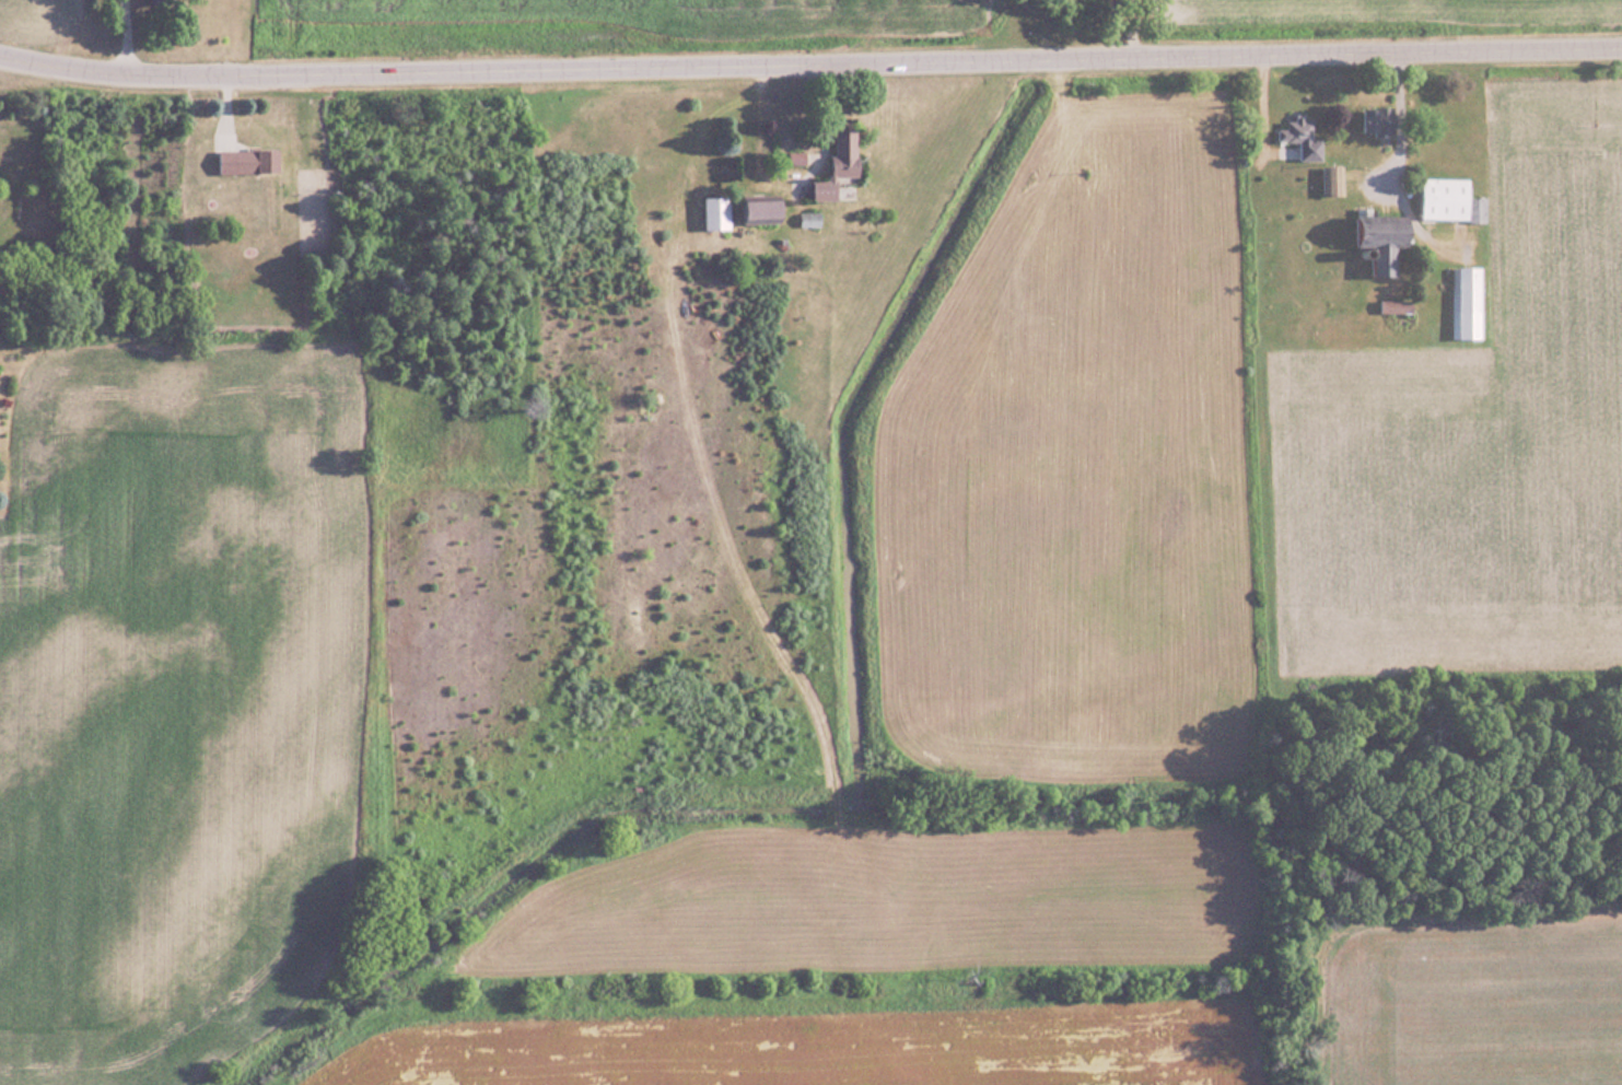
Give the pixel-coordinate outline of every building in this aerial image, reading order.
[(1387,108),(1355,108),(1355,134),(1387,134),(1387,108)] [(1275,159),(1316,160),(1316,140),(1307,139),(1308,118),(1280,117),(1280,129),(1276,129),(1275,159)] [(816,200),(842,199),(841,179),(862,178),(860,128),(834,128),(836,178),(815,178),(816,200)] [(284,148),(218,148),(218,172),(284,172),(284,148)] [(1318,167),(1318,196),(1341,196),(1341,167),(1318,167)] [(1483,220),(1483,197),(1465,196),(1465,179),(1411,178),(1411,220),(1483,220)] [(707,196),(707,228),(732,228),(732,196),(707,196)] [(1402,217),(1337,217),(1337,247),(1362,247),(1362,276),(1386,276),(1386,247),(1402,247),(1402,217)] [(1482,266),(1450,266),(1450,338),(1482,338),(1482,266)]
